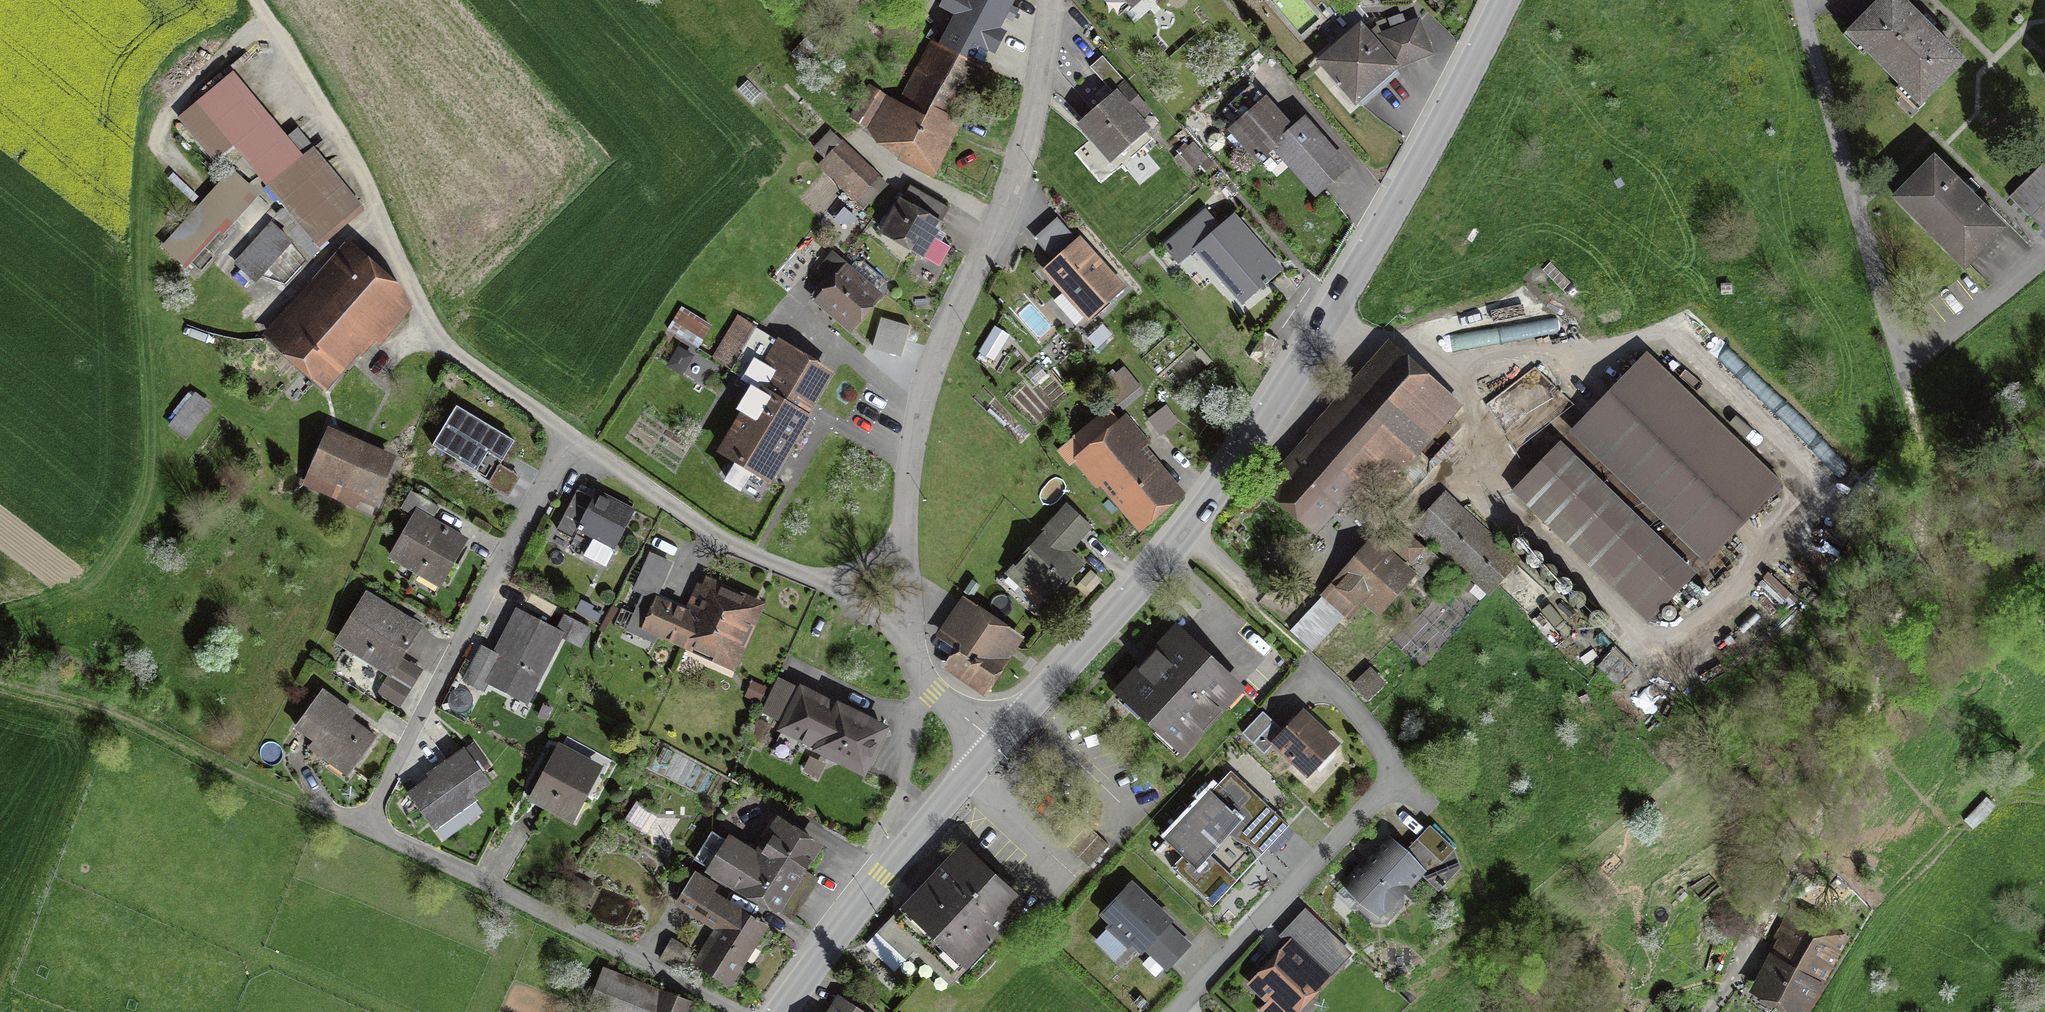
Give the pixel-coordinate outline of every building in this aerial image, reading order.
[(923,170),(936,147),(962,100),(1002,26),(1007,17),(1014,20),(1020,10),(1013,6),(1017,0),(943,0),(939,7),(948,12),(935,36),(930,33),(896,95),(867,78),(845,118),(907,152),(906,161),(923,170)] [(1130,11),(1142,0),(1120,0),(1130,11)] [(1846,42),(1914,113),(1961,69),(1933,37),(1896,0),(1890,0),(1846,42)] [(1414,29),(1385,41),(1390,54),(1396,69),(1425,58),(1414,29)] [(1358,43),(1324,73),(1355,107),(1374,89),(1389,76),(1377,63),(1358,43)] [(1377,63),(1389,76),(1396,69),(1390,54),(1377,63)] [(1079,124),(1113,166),(1161,128),(1105,60),(1089,73),(1110,99),(1102,105),(1079,124)] [(193,111),(312,245),(343,217),(225,83),(193,111)] [(1273,153),(1314,200),(1342,175),(1315,144),(1303,130),(1291,140),(1281,127),(1264,108),(1231,137),(1258,167),(1273,153)] [(880,182),(839,146),(818,170),(859,206),(880,182)] [(1933,165),(1886,209),(1954,281),(2001,236),(1971,205),(1933,165)] [(2006,199),(2024,219),(2044,201),(2044,165),(2006,199)] [(161,248),(187,274),(251,209),(225,184),(161,248)] [(948,212),(904,187),(874,240),(933,273),(943,255),(928,247),(934,236),(948,212)] [(1055,262),(1077,244),(1057,220),(1035,239),(1055,262)] [(1200,254),(1243,305),(1277,277),(1252,246),(1235,225),(1200,254)] [(270,230),(234,266),(255,287),(291,251),(270,230)] [(1126,291),(1081,240),(1077,244),(1055,262),(1043,273),(1087,325),(1126,291)] [(851,336),(877,305),(846,279),(851,273),(832,258),(801,295),(831,320),(851,336)] [(357,348),(389,313),(341,271),(273,348),(320,390),(357,348)] [(706,329),(684,316),(674,333),(696,347),(706,329)] [(714,358),(730,369),(754,332),(738,321),(714,358)] [(1009,335),(995,326),(987,341),(1001,349),(1009,335)] [(1275,340),(1263,333),(1251,355),(1263,362),(1275,340)] [(1001,349),(987,341),(978,356),(992,364),(1001,349)] [(801,435),(831,380),(785,355),(713,485),(726,492),(737,498),(750,473),(773,486),(801,435)] [(1304,457),(1272,494),(1318,532),(1361,481),(1378,495),(1448,411),(1385,359),(1304,457)] [(1642,366),(1512,497),(1634,617),(1764,486),(1642,366)] [(1106,385),(1121,406),(1141,392),(1125,371),(1106,385)] [(190,444),(217,410),(198,395),(171,429),(190,444)] [(517,448),(456,410),(426,456),(455,474),(504,505),(516,485),(500,475),(517,448)] [(364,445),(335,431),(312,478),(374,507),(397,460),(364,445)] [(1158,478),(1120,433),(1085,463),(1141,529),(1176,500),(1158,478)] [(638,516),(600,494),(595,503),(594,506),(578,533),(594,542),(582,563),(603,575),(638,516)] [(578,533),(594,506),(581,498),(560,533),(573,541),(578,533)] [(1516,560),(1442,501),(1418,532),(1491,590),(1516,560)] [(466,547),(410,516),(385,560),(441,591),(466,547)] [(1083,533),(1064,517),(1012,575),(1047,606),(1077,573),(1064,563),(1060,559),(1083,533)] [(1395,525),(1381,541),(1416,571),(1430,555),(1395,525)] [(1529,552),(1530,550),(1530,547),(1529,544),(1528,542),(1526,540),(1523,539),(1520,539),(1517,540),(1515,542),(1513,544),(1512,547),(1513,550),(1514,552),(1516,555),(1518,556),(1521,556),(1524,556),(1527,555),(1529,552)] [(1360,565),(1329,601),(1350,618),(1363,603),(1381,617),(1411,581),(1372,549),(1360,565)] [(637,628),(724,668),(747,618),(697,595),(687,619),(669,610),(655,604),(673,564),(647,552),(626,598),(647,608),(637,628)] [(1543,566),(1544,563),(1544,560),(1543,558),(1542,555),(1540,553),(1537,552),(1534,552),(1531,553),(1529,555),(1527,558),(1526,560),(1527,563),(1528,566),(1530,568),(1532,570),(1535,570),(1538,570),(1541,568),(1543,566)] [(1436,561),(1423,574),(1436,586),(1448,573),(1436,561)] [(1558,579),(1559,577),(1559,574),(1558,571),(1557,569),(1554,567),(1552,566),(1549,566),(1546,567),(1544,569),(1542,571),(1541,574),(1541,577),(1543,579),(1545,582),(1547,583),(1550,584),(1553,583),(1556,582),(1558,579)] [(1571,593),(1572,591),(1573,588),(1572,585),(1570,583),(1568,581),(1565,580),(1562,580),(1560,581),(1557,583),(1556,585),(1555,588),(1555,591),(1556,594),(1558,596),(1561,597),(1564,598),(1567,597),(1569,596),(1571,593)] [(1585,607),(1586,604),(1586,601),(1585,598),(1584,596),(1582,594),(1579,593),(1576,593),(1573,594),(1571,596),(1569,598),(1568,601),(1569,604),(1570,607),(1572,609),(1574,610),(1577,611),(1580,610),(1583,609),(1585,607)] [(392,686),(421,631),(397,618),(364,601),(339,648),(376,667),(372,675),(392,686)] [(1019,642),(968,604),(940,641),(961,657),(949,674),(979,696),(983,699),(999,678),(994,675),(1019,642)] [(1317,607),(1294,632),(1314,649),(1336,624),(1317,607)] [(529,708),(563,644),(556,640),(518,620),(508,640),(515,644),(507,661),(503,669),(490,692),(514,705),(515,701),(529,708)] [(562,629),(556,640),(563,644),(577,651),(583,640),(562,629)] [(1236,693),(1174,640),(1153,665),(1118,705),(1180,758),(1236,693)] [(490,692),(503,669),(486,660),(466,696),(483,705),(490,692)] [(842,717),(778,686),(763,718),(787,729),(781,741),(861,778),(882,735),(842,717)] [(354,772),(374,742),(351,727),(346,725),(353,714),(318,693),(295,731),(311,741),(306,749),(326,761),(328,759),(353,774),(354,772)] [(1267,746),(1300,779),(1334,745),(1304,715),(1291,728),(1281,737),(1262,717),(1242,737),(1258,754),(1267,746)] [(492,785),(466,747),(446,760),(448,764),(435,773),(401,797),(425,832),(448,817),(449,819),(466,808),(464,805),(492,785)] [(529,801),(575,825),(599,779),(553,755),(539,781),(529,801)] [(1254,856),(1280,829),(1228,780),(1154,858),(1213,913),(1235,890),(1202,858),(1218,841),(1227,831),(1254,856)] [(622,822),(640,835),(651,820),(633,807),(622,822)] [(1342,889),(1375,920),(1421,873),(1436,889),(1458,867),(1452,847),(1430,829),(1405,851),(1390,837),(1370,859),(1342,889)] [(711,877),(710,881),(776,920),(804,874),(814,857),(779,836),(766,858),(759,870),(727,851),(725,855),(711,877)] [(913,896),(877,934),(904,960),(913,950),(949,984),(1028,900),(965,841),(913,896)] [(711,877),(725,855),(712,846),(698,869),(711,877)] [(816,881),(804,874),(776,920),(788,928),(816,881)] [(696,888),(682,910),(727,939),(721,947),(704,974),(729,990),(765,932),(696,888)] [(1096,918),(1159,976),(1184,949),(1149,918),(1120,891),(1096,918)] [(1348,950),(1305,908),(1278,936),(1286,943),(1321,977),(1348,950)] [(1756,994),(1790,1011),(1802,1011),(1845,934),(1801,910),(1779,952),(1756,994)] [(1247,984),(1277,1011),(1289,1011),(1321,977),(1286,943),(1274,955),(1247,984)] [(688,959),(671,949),(662,963),(679,973),(688,959)] [(608,980),(595,1011),(687,1011),(608,980)] [(842,1001),(836,1011),(861,1011),(842,1001)]
